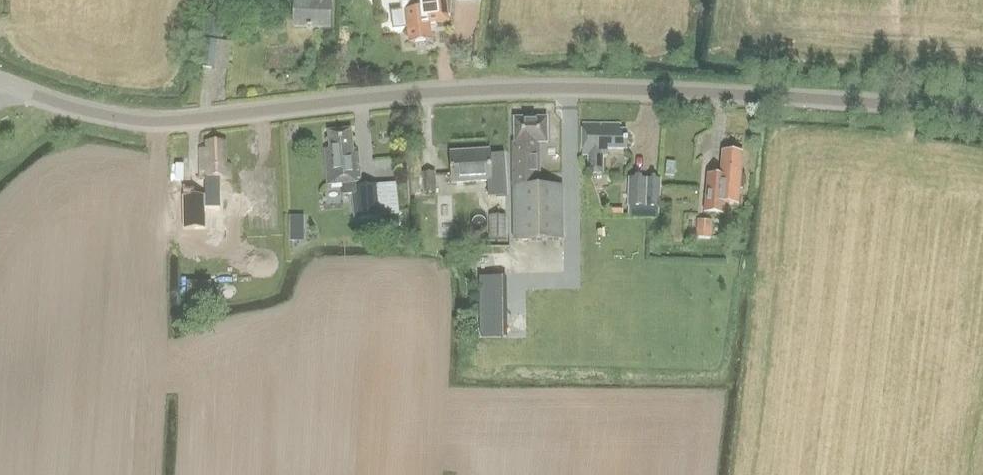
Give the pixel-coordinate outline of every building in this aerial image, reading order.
[(331,2),(328,2),(328,0),(312,0),(312,2),(296,1),(294,29),(329,31),(331,2)] [(401,12),(392,14),(394,27),(409,26),(410,46),(432,43),(428,22),(435,21),(435,26),(449,25),(447,19),(450,18),(451,0),(480,1),(480,0),(400,0),(401,12)] [(205,15),(203,34),(222,36),(223,17),(205,15)] [(201,66),(215,68),(218,40),(204,39),(201,66)] [(514,246),(569,246),(568,187),(540,187),(540,142),(545,142),(545,120),(516,120),(516,144),(513,144),(514,246)] [(581,155),(589,156),(588,174),(604,174),(605,151),(625,152),(625,133),(620,132),(620,126),(582,125),(581,155)] [(343,197),(352,196),(355,219),(380,217),(377,184),(356,186),(356,184),(360,183),(357,153),(353,154),(351,131),(327,133),(329,151),(323,151),(327,186),(341,185),(343,197)] [(212,179),(229,179),(229,156),(224,156),(224,143),(206,143),(206,150),(201,150),(202,191),(212,191),(212,179)] [(489,180),(500,180),(500,166),(490,166),(489,153),(450,154),(451,184),(490,183),(489,180)] [(744,187),(745,180),(744,177),(739,177),(741,155),(723,153),(721,186),(707,184),(704,214),(719,215),(720,203),(738,205),(739,190),(742,190),(744,187)] [(423,173),(423,194),(438,194),(436,172),(423,173)] [(660,208),(661,179),(629,178),(628,207),(660,208)] [(203,230),(202,195),(185,196),(186,230),(203,230)] [(507,240),(507,215),(490,216),(490,240),(507,240)] [(303,217),(291,217),(291,242),(302,242),(303,217)] [(712,239),(714,221),(698,219),(696,237),(712,239)] [(502,278),(481,278),(481,338),(502,338),(502,278)] [(187,282),(187,299),(200,299),(200,281),(187,282)]
